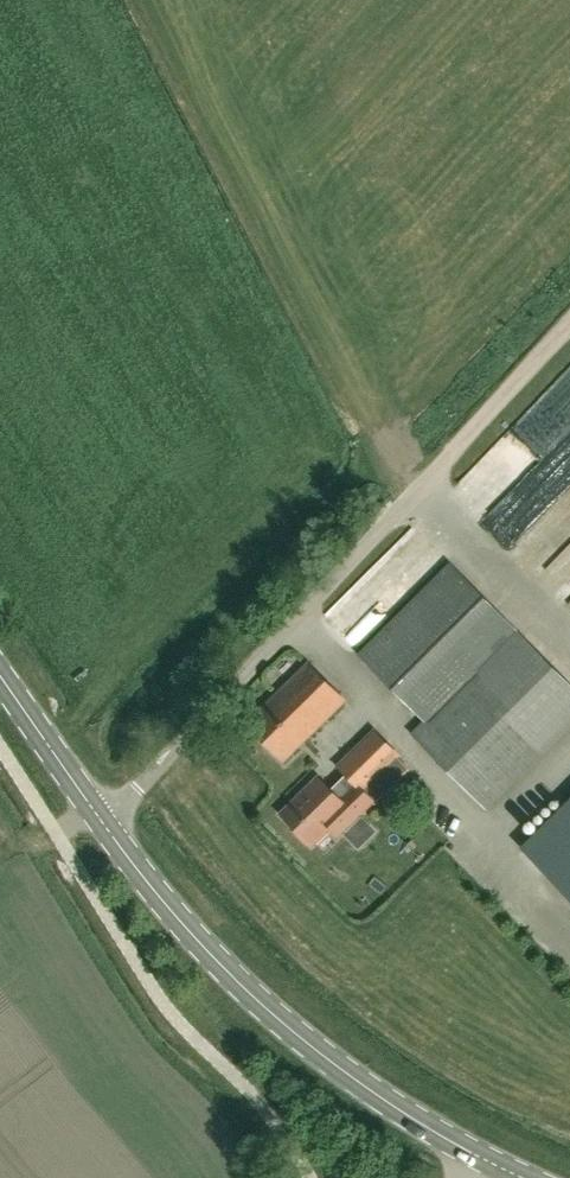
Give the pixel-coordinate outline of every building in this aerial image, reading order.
[(554,396),(569,411),(569,379),(554,396)] [(486,493),(495,502),(534,465),(516,446),(447,511),(460,524),(470,515),(467,512),(475,505),(474,504),(486,493)] [(512,543),(536,574),(551,562),(569,586),(569,499),(512,543)] [(360,654),(426,720),(413,734),(486,807),(569,723),(569,683),(451,563),(360,654)] [(284,760),(345,699),(309,662),(247,722),(284,760)] [(311,843),(330,826),(338,834),(374,799),(364,789),(400,755),(375,729),(339,765),(347,774),(332,789),(320,776),(282,813),(311,843)] [(569,895),(569,804),(525,849),(569,895)]
